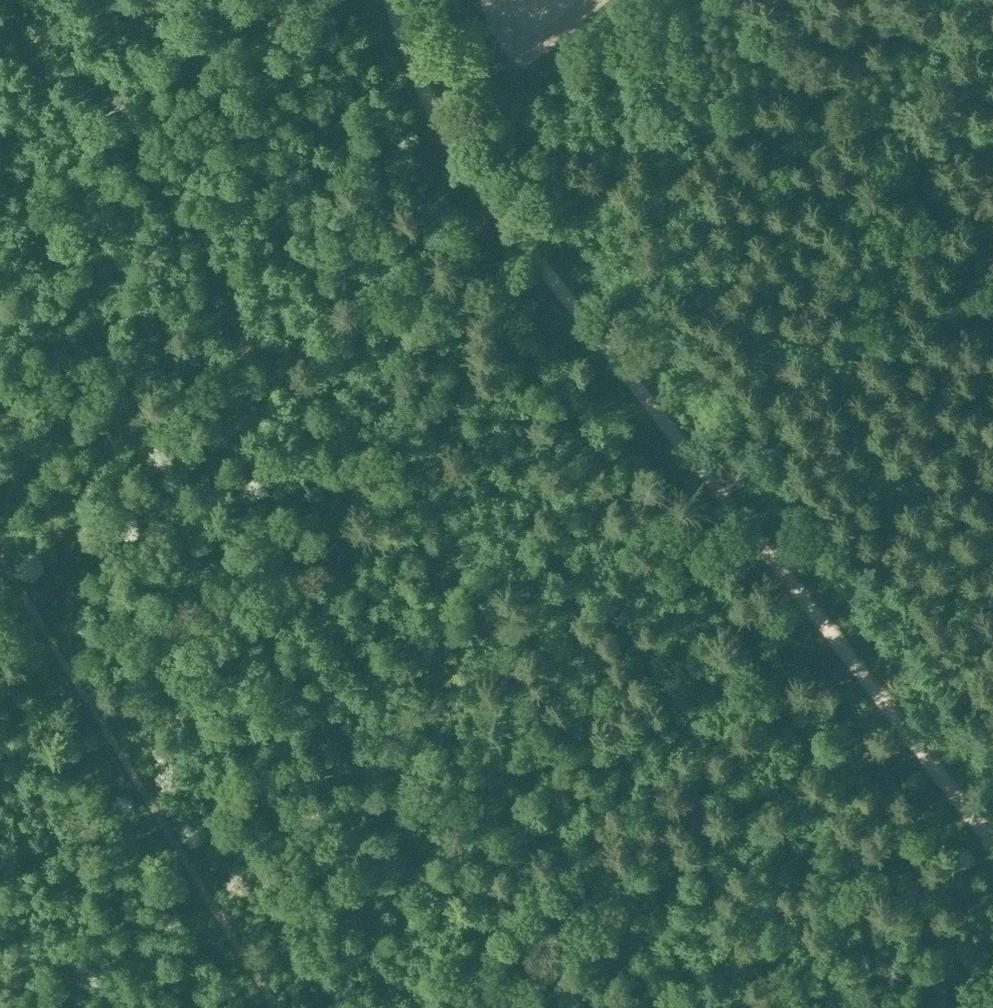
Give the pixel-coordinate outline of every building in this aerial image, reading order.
[(871,630),(881,640),(891,631),(881,621),(871,630)]
